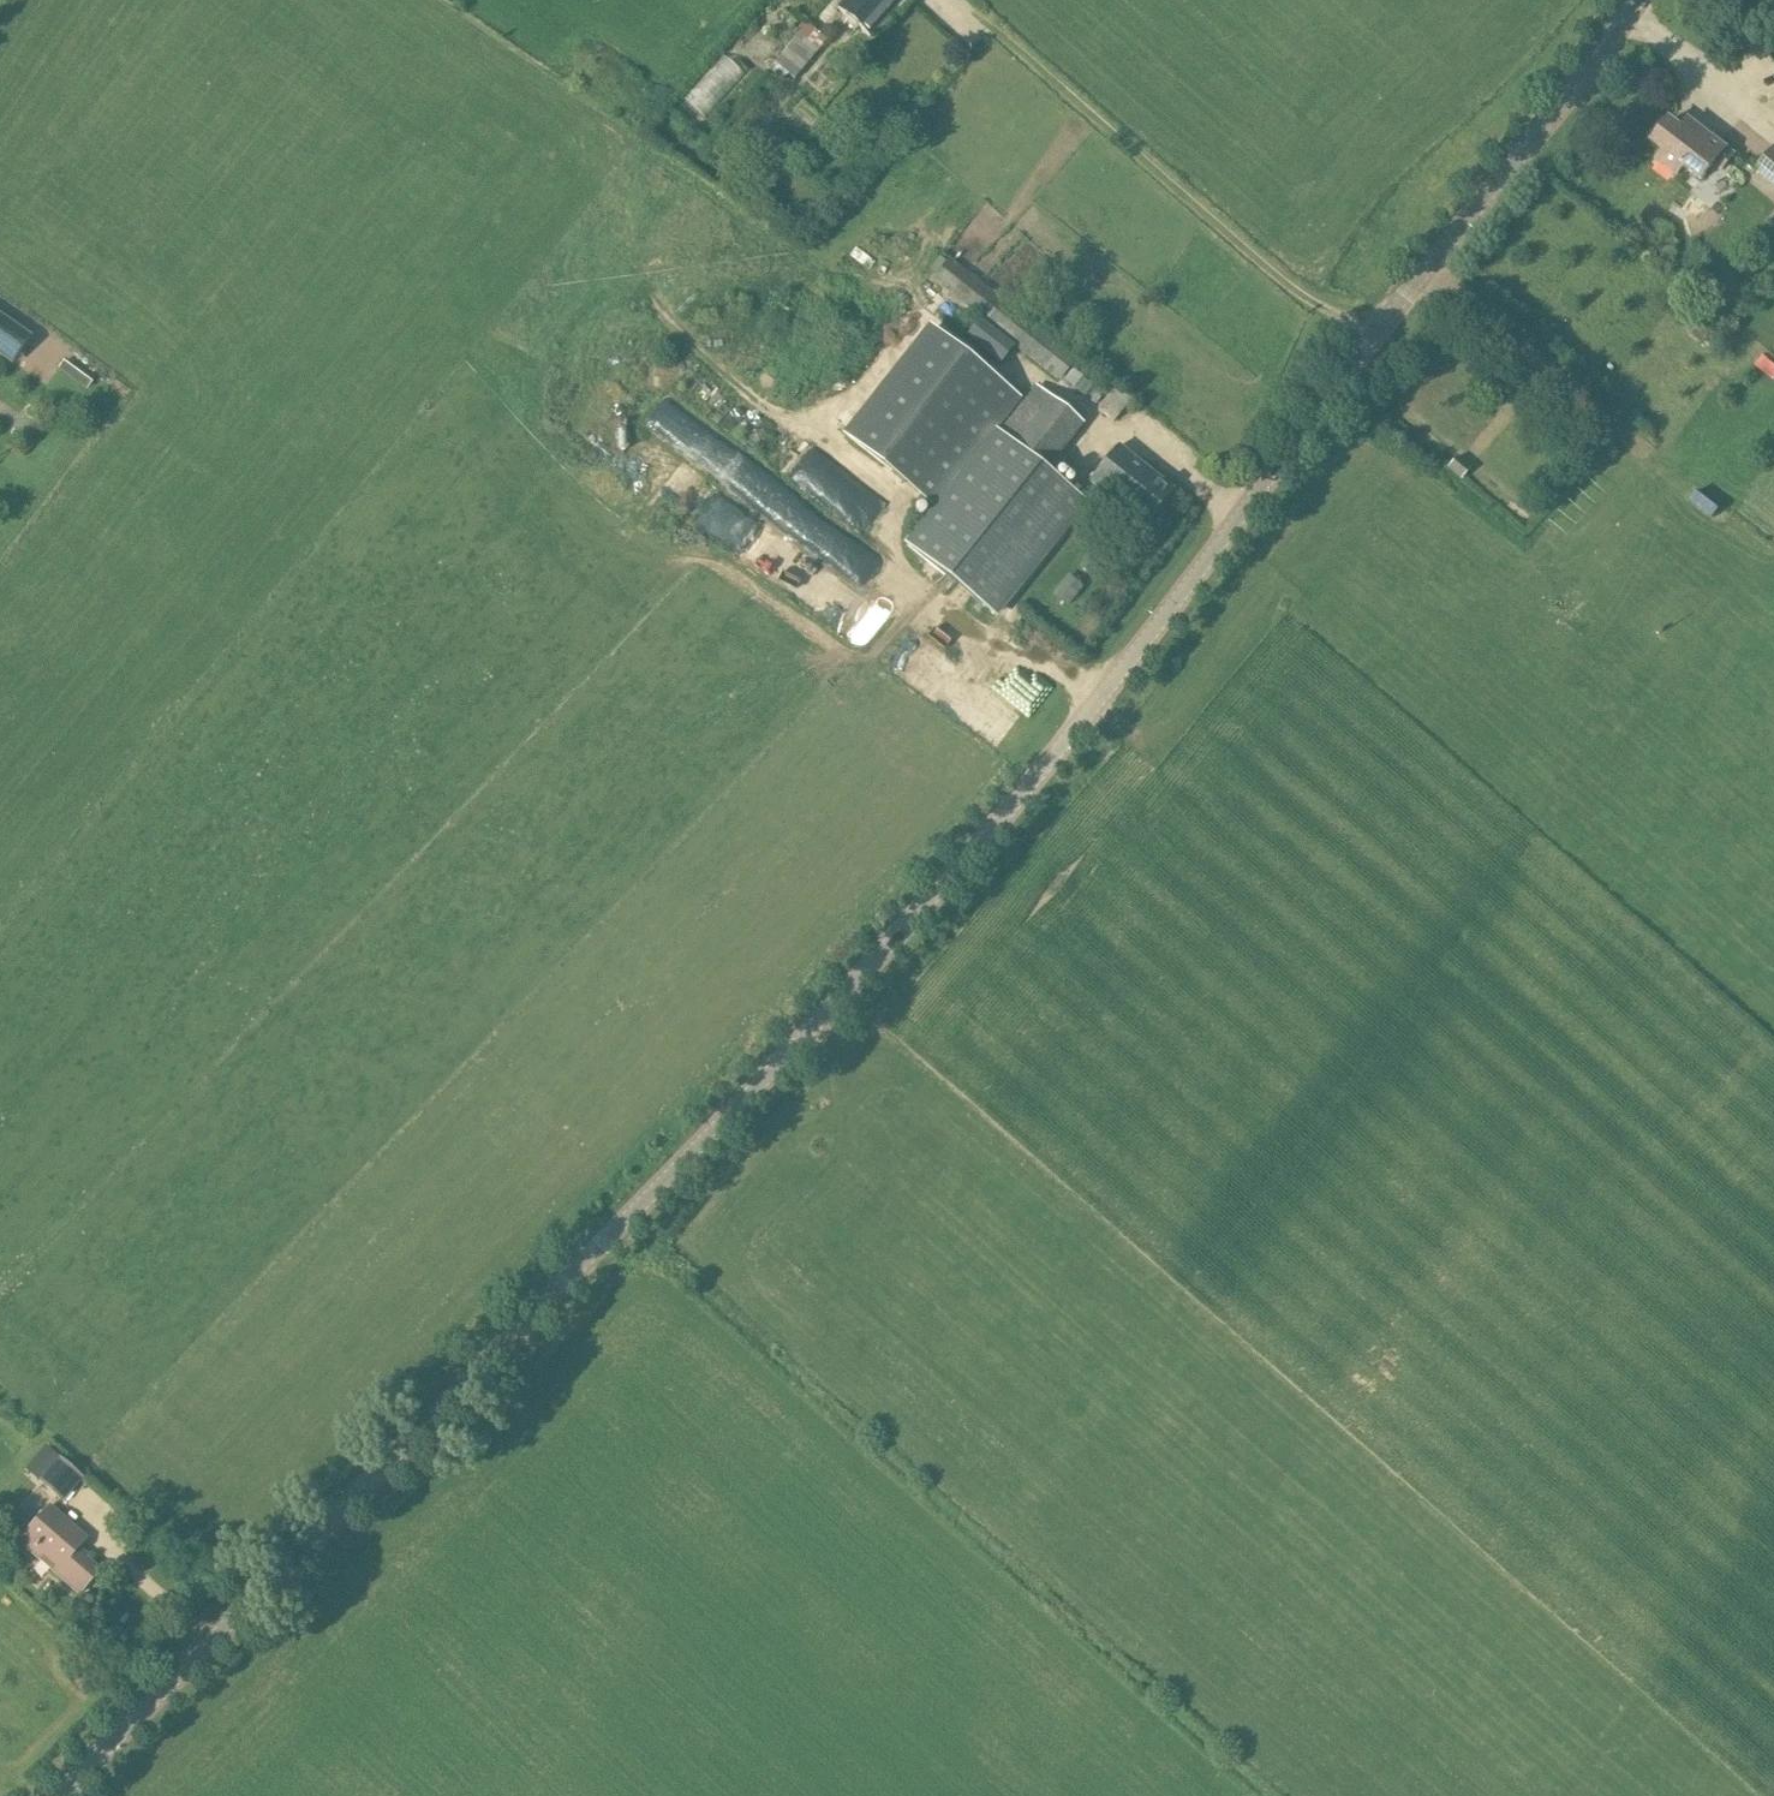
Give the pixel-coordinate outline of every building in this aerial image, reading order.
[(839,7),(870,35),(901,0),(845,0),(839,7)] [(807,23),(772,65),(793,82),(820,48),(819,47),(823,41),(817,36),(819,32),(807,23)] [(1672,119),(1655,141),(1654,142),(1667,151),(1659,160),(1677,175),(1685,165),(1703,179),(1727,149),(1690,120),(1684,129),(1672,119)] [(782,139),(771,153),(782,160),(792,148),(782,139)] [(1757,168),(1773,183),(1773,149),(1757,168)] [(940,257),(928,280),(991,314),(1003,292),(940,257)] [(10,361),(28,336),(0,316),(0,354),(10,361)] [(981,325),(970,338),(1002,363),(1012,350),(981,325)] [(846,437),(932,504),(1017,396),(932,329),(846,437)] [(1084,377),(1075,389),(1085,397),(1094,385),(1084,377)] [(1087,498),(1048,468),(1085,422),(1036,384),(911,545),(997,613),(1087,498)] [(1120,386),(1102,409),(1117,421),(1135,398),(1120,386)] [(646,426),(712,469),(729,443),(663,400),(646,426)] [(1173,489),(1120,445),(1091,481),(1129,512),(1122,520),(1138,533),(1173,489)] [(1458,455),(1449,465),(1463,477),(1471,467),(1458,455)] [(663,496),(691,514),(705,491),(677,474),(663,496)] [(61,1457),(40,1481),(63,1501),(84,1477),(61,1457)] [(51,1506),(20,1540),(80,1592),(100,1570),(86,1558),(88,1555),(79,1547),(87,1538),(51,1506)]
